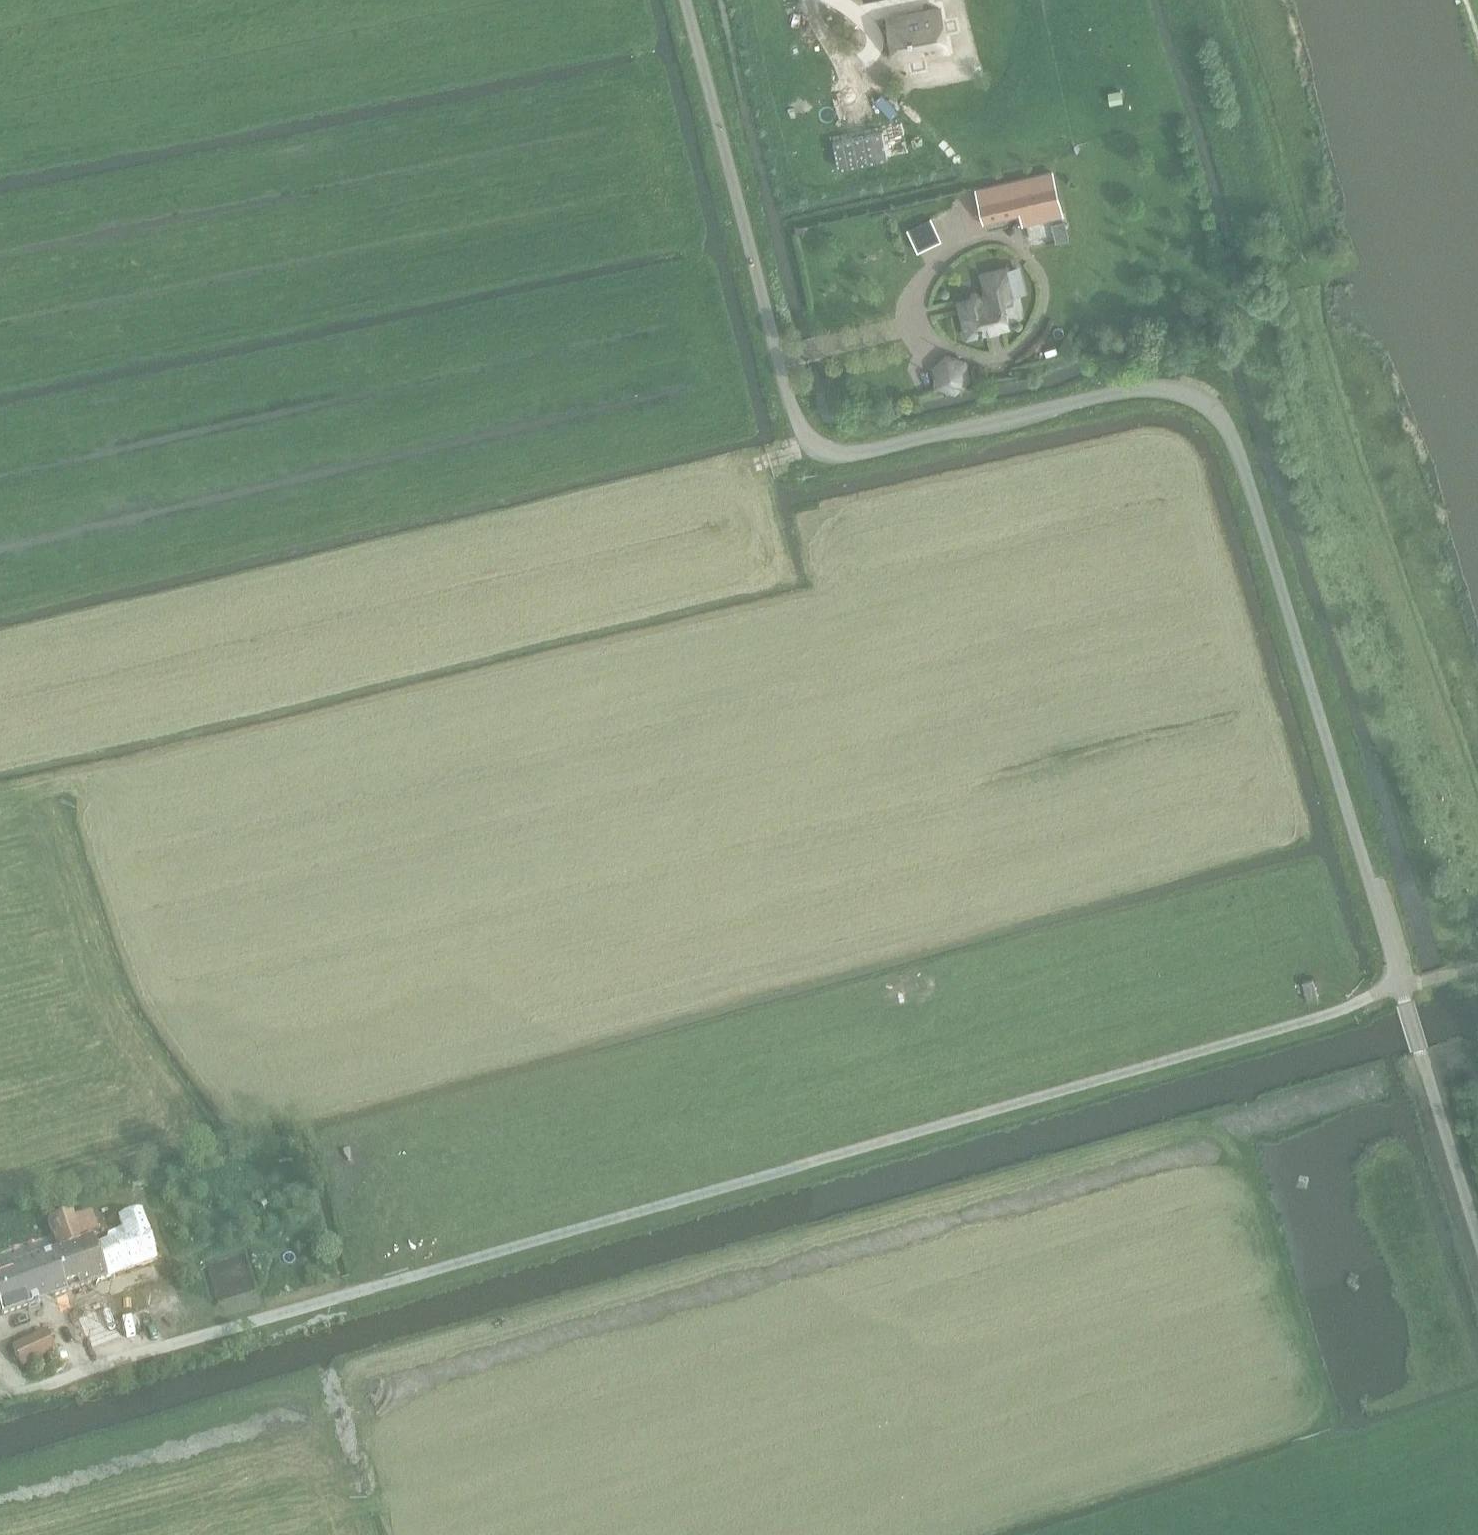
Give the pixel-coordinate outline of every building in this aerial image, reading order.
[(905,21),(887,24),(893,54),(920,48),(922,56),(944,51),(935,7),(903,13),(905,21)] [(839,88),(816,93),(827,151),(851,146),(839,88)] [(1121,92),(1108,93),(1109,103),(1122,101),(1121,92)] [(1062,215),(1052,172),(1051,172),(1004,183),(977,190),(984,221),(1024,211),(1026,223),(1062,215)] [(910,226),(919,249),(943,239),(934,216),(910,226)] [(967,300),(962,311),(968,333),(967,334),(967,335),(1010,325),(1003,299),(1014,296),(1026,293),(1020,266),(1007,269),(1007,267),(983,273),(988,294),(981,296),(980,295),(979,294),(979,293),(978,293),(977,292),(976,292),(975,292),(974,292),(973,293),(972,293),(971,294),(970,295),(970,296),(970,297),(970,298),(970,299),(967,300)] [(968,380),(965,360),(948,354),(934,366),(937,385),(955,391),(968,380)] [(1313,980),(1303,983),(1308,1003),(1319,1000),(1313,980)] [(0,1272),(0,1309),(2,1316),(55,1297),(115,1276),(118,1278),(124,1275),(125,1273),(128,1272),(161,1261),(156,1247),(144,1213),(121,1221),(125,1231),(112,1236),(114,1239),(98,1245),(96,1240),(102,1237),(94,1213),(76,1219),(73,1213),(49,1222),(58,1246),(58,1247),(60,1251),(41,1257),(0,1272)] [(238,1265),(229,1268),(231,1275),(240,1272),(238,1265)] [(126,1333),(109,1296),(72,1312),(79,1326),(77,1327),(87,1350),(126,1333)] [(72,1346),(80,1343),(70,1317),(62,1320),(72,1346)] [(48,1333),(13,1349),(23,1371),(58,1355),(48,1333)]
